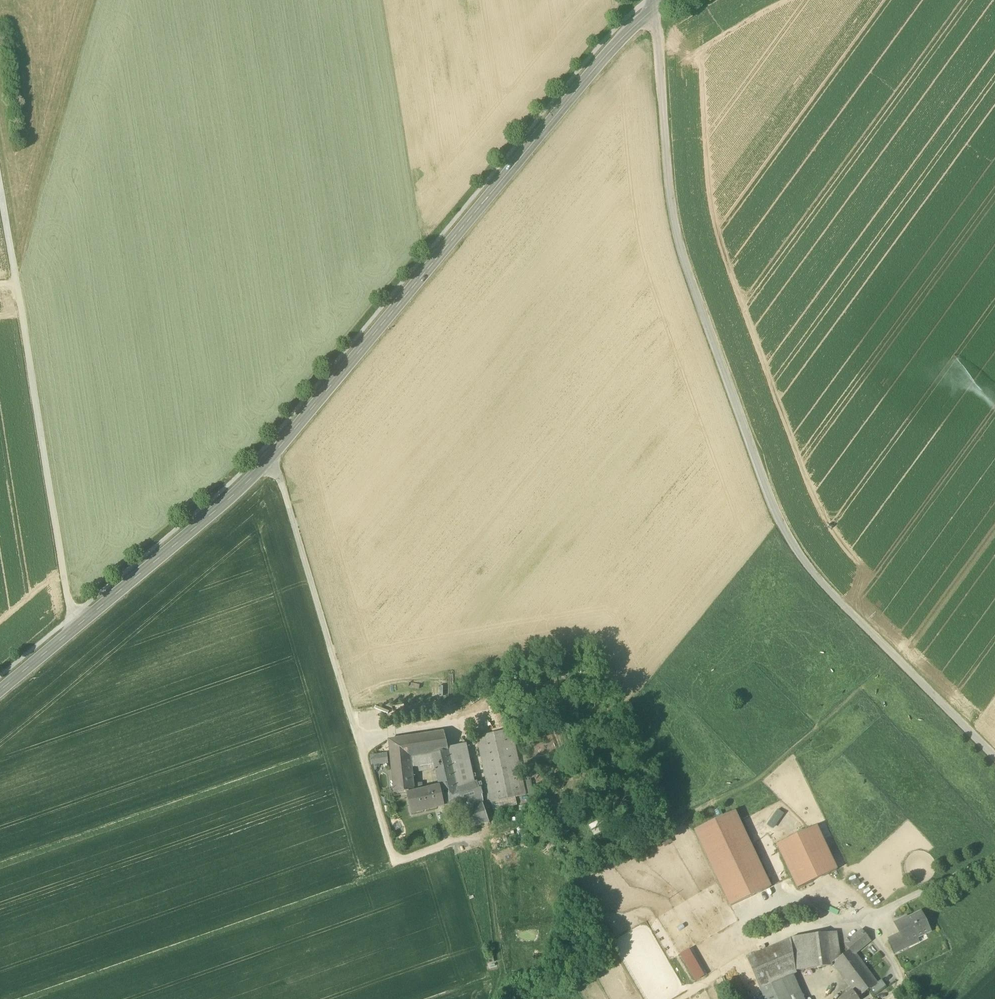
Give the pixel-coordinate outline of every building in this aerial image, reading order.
[(414,791),(412,768),(411,759),(449,752),(448,748),(444,733),(389,741),(394,793),(414,791)] [(478,741),(491,803),(525,796),(512,733),(478,741)] [(466,744),(448,748),(449,752),(457,790),(475,784),(466,744)] [(371,754),(373,765),(389,762),(387,751),(371,754)] [(457,790),(449,752),(411,759),(412,768),(434,765),(439,787),(443,807),(444,807),(444,806),(460,803),(465,819),(451,824),(453,832),(455,834),(469,829),(489,823),(483,805),(484,804),(482,795),(479,796),(475,784),(457,790)] [(439,787),(431,789),(436,809),(443,807),(439,787)] [(412,814),(436,809),(431,789),(408,795),(412,814)] [(778,809),(767,824),(773,829),(785,814),(778,809)] [(695,831),(731,907),(770,888),(734,812),(695,831)] [(837,871),(816,827),(777,845),(798,889),(837,871)] [(902,934),(906,944),(907,943),(930,932),(920,913),(907,920),(907,921),(903,923),(898,922),(894,924),(896,927),(899,928),(902,934)] [(852,949),(855,953),(870,942),(861,931),(845,944),(850,950),(852,949)] [(827,938),(831,962),(840,956),(837,938),(836,932),(833,933),(834,938),(827,938)] [(791,939),(796,972),(831,967),(831,962),(827,938),(834,938),(833,933),(827,934),(791,939)] [(889,940),(896,954),(909,947),(907,943),(906,944),(902,934),(889,940)] [(792,976),(796,972),(791,939),(746,958),(760,990),(792,976)] [(833,963),(845,981),(855,973),(868,991),(870,989),(877,984),(864,966),(864,967),(863,965),(854,954),(855,953),(852,949),(850,950),(840,958),(833,963)] [(868,991),(855,973),(845,981),(853,992),(842,998),(858,998),(868,991)] [(792,976),(760,990),(763,998),(764,998),(802,998),(792,976)] [(870,989),(874,995),(884,988),(880,982),(877,984),(870,989)]
